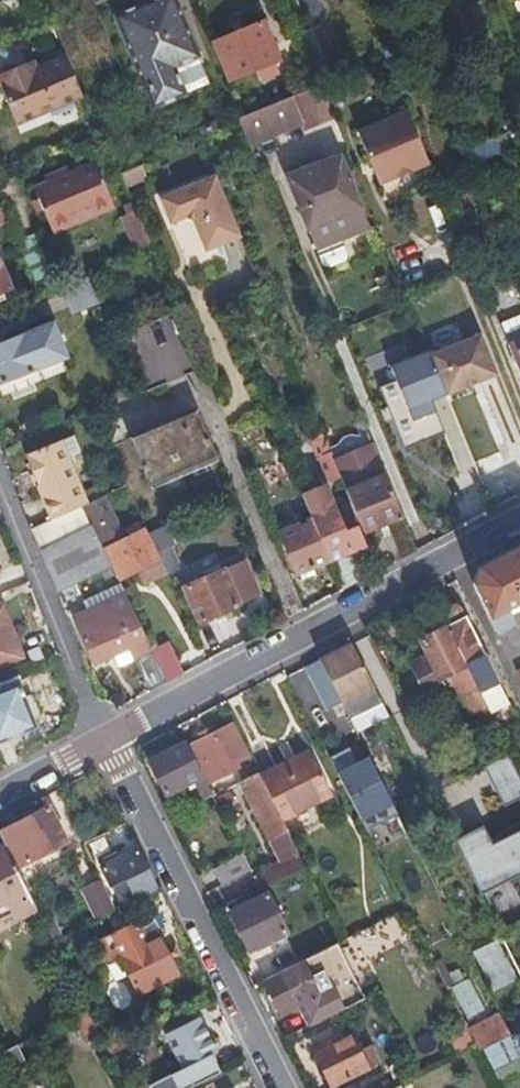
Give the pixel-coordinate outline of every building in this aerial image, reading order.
[(176,0),(155,0),(116,16),(155,107),(188,93),(177,65),(200,55),(176,0)] [(215,42),(231,81),(259,69),(263,80),(274,76),(272,71),(277,69),(275,63),(281,61),(264,21),(215,42)] [(17,124),(83,96),(66,55),(35,68),(23,73),(19,66),(0,75),(0,83),(17,124)] [(177,65),(188,93),(212,83),(200,55),(177,65)] [(19,66),(23,73),(35,68),(32,60),(19,66)] [(304,123),(301,125),(305,133),(336,120),(322,85),(294,96),(304,123)] [(304,123),(294,96),(241,117),(239,118),(250,145),(301,125),(304,123)] [(361,133),(381,185),(431,165),(410,113),(361,133)] [(475,167),(498,155),(490,139),(466,151),(475,167)] [(341,155),(335,157),(342,174),(348,171),(341,155)] [(317,249),(371,228),(348,171),(342,174),(335,157),(287,175),(317,249)] [(34,188),(51,229),(113,203),(96,162),(70,173),(47,182),(34,188)] [(44,175),(47,182),(70,173),(67,165),(44,175)] [(148,179),(143,165),(122,173),(128,188),(148,179)] [(242,237),(216,175),(160,198),(171,223),(187,217),(193,219),(206,250),(242,237)] [(0,209),(0,224),(9,220),(4,207),(0,209)] [(150,242),(137,211),(123,217),(136,248),(150,242)] [(402,264),(419,252),(408,238),(391,250),(402,264)] [(322,267),(344,256),(337,242),(316,253),(322,267)] [(6,298),(4,292),(12,289),(0,261),(0,301),(6,298)] [(15,308),(25,332),(0,342),(0,386),(40,370),(37,363),(71,349),(49,294),(40,298),(15,308)] [(466,299),(417,319),(433,358),(482,338),(466,299)] [(146,392),(203,368),(180,311),(120,335),(140,382),(146,392)] [(501,326),(519,371),(519,318),(501,326)] [(444,395),(429,352),(391,366),(412,421),(436,412),(432,400),(444,395)] [(216,457),(197,411),(132,438),(151,483),(216,457)] [(342,456),(334,459),(342,478),(364,532),(387,522),(402,560),(418,551),(373,443),(369,433),(361,436),(359,436),(358,436),(356,435),(354,435),(351,436),(350,436),(349,436),(347,437),(345,438),(343,439),(342,440),(341,441),(339,443),(339,444),(338,446),(342,456)] [(323,434),(310,439),(328,483),(342,478),(334,459),(331,452),(330,452),(323,434)] [(62,440),(27,454),(53,519),(84,506),(89,503),(62,440)] [(89,504),(87,505),(107,547),(122,580),(138,572),(145,586),(169,574),(164,562),(162,559),(148,532),(146,528),(127,537),(106,497),(89,504)] [(346,501),(311,516),(313,519),(330,560),(365,545),(346,501)] [(58,592),(112,565),(104,549),(84,506),(53,519),(31,529),(41,550),(58,592)] [(330,560),(313,519),(279,533),(296,574),(330,560)] [(174,546),(164,525),(148,532),(162,559),(164,562),(171,558),(167,550),(174,546)] [(477,569),(473,582),(499,634),(517,625),(513,617),(519,614),(519,546),(477,569)] [(201,622),(241,605),(240,603),(260,594),(245,562),(225,570),(224,569),(185,586),(201,622)] [(86,601),(90,610),(74,617),(95,664),(115,656),(120,668),(136,660),(150,691),(167,682),(153,650),(148,641),(126,593),(121,584),(86,601)] [(3,605),(0,606),(0,666),(24,656),(3,605)] [(486,707),(490,715),(510,705),(461,608),(441,618),(445,626),(486,707)] [(411,665),(426,694),(442,686),(439,680),(450,675),(470,715),(486,707),(445,626),(419,640),(427,656),(411,665)] [(169,642),(153,650),(167,682),(183,674),(169,642)] [(374,687),(351,643),(320,660),(342,702),(374,687)] [(306,667),(327,709),(336,705),(345,723),(351,720),(342,702),(320,660),(306,667)] [(18,682),(0,689),(0,743),(38,727),(18,682)] [(357,733),(390,716),(383,704),(351,720),(357,733)] [(202,740),(189,746),(208,784),(224,776),(221,771),(234,765),(250,757),(234,723),(212,734),(209,728),(199,733),(202,740)] [(325,751),(351,801),(384,784),(357,734),(325,751)] [(149,761),(166,795),(194,781),(204,799),(213,794),(208,784),(189,746),(187,742),(149,761)] [(332,794),(311,752),(261,777),(287,830),(292,839),(326,822),(316,802),(332,794)] [(482,769),(499,799),(519,787),(519,785),(504,756),(482,769)] [(238,772),(234,765),(221,771),(224,776),(225,779),(238,772)] [(270,839),(287,830),(261,777),(259,775),(247,781),(249,786),(244,788),(270,839)] [(217,798),(222,807),(234,801),(229,791),(217,798)] [(0,832),(0,835),(5,845),(28,890),(40,883),(29,863),(67,844),(48,807),(0,832)] [(476,896),(519,875),(519,830),(489,844),(480,826),(450,841),(476,896)] [(390,844),(383,830),(369,837),(377,851),(390,844)] [(110,832),(84,844),(91,857),(117,845),(110,832)] [(377,851),(382,860),(395,852),(390,844),(377,851)] [(13,915),(36,905),(28,890),(5,845),(0,848),(0,921),(13,915)] [(120,895),(125,905),(157,889),(137,849),(101,867),(110,885),(122,879),(128,891),(120,895)] [(222,885),(251,870),(242,854),(214,869),(222,885)] [(277,881),(271,869),(256,877),(262,889),(277,881)] [(117,910),(102,881),(84,890),(93,908),(98,919),(117,910)] [(288,932),(269,894),(230,913),(249,951),(288,932)] [(36,905),(13,915),(16,923),(39,911),(36,905)] [(55,940),(98,919),(93,908),(60,924),(56,915),(45,921),(55,940)] [(140,995),(179,975),(170,956),(167,951),(159,934),(147,940),(138,921),(100,940),(106,952),(110,961),(121,956),(140,995)] [(473,951),(493,992),(519,979),(500,938),(473,951)] [(106,952),(100,940),(90,945),(96,957),(106,952)] [(176,946),(167,951),(170,956),(178,951),(176,946)] [(284,1040),(364,1000),(337,946),(257,986),(284,1040)] [(452,988),(467,1018),(485,1009),(470,979),(452,988)] [(102,1036),(88,1010),(72,1019),(84,1045),(102,1036)] [(501,1014),(469,1030),(476,1042),(480,1049),(511,1034),(501,1014)] [(165,1034),(192,1086),(221,1073),(213,1057),(218,1054),(199,1017),(165,1034)] [(119,1029),(102,1038),(111,1055),(129,1046),(119,1029)] [(331,1087),(334,1087),(370,1069),(352,1034),(343,1038),(339,1030),(328,1036),(332,1045),(314,1055),(331,1087)] [(332,1045),(328,1036),(309,1045),(314,1055),(332,1045)] [(487,1052),(499,1077),(519,1067),(519,1037),(487,1052)] [(0,1055),(0,1060),(5,1070),(25,1060),(18,1046),(0,1055)]
